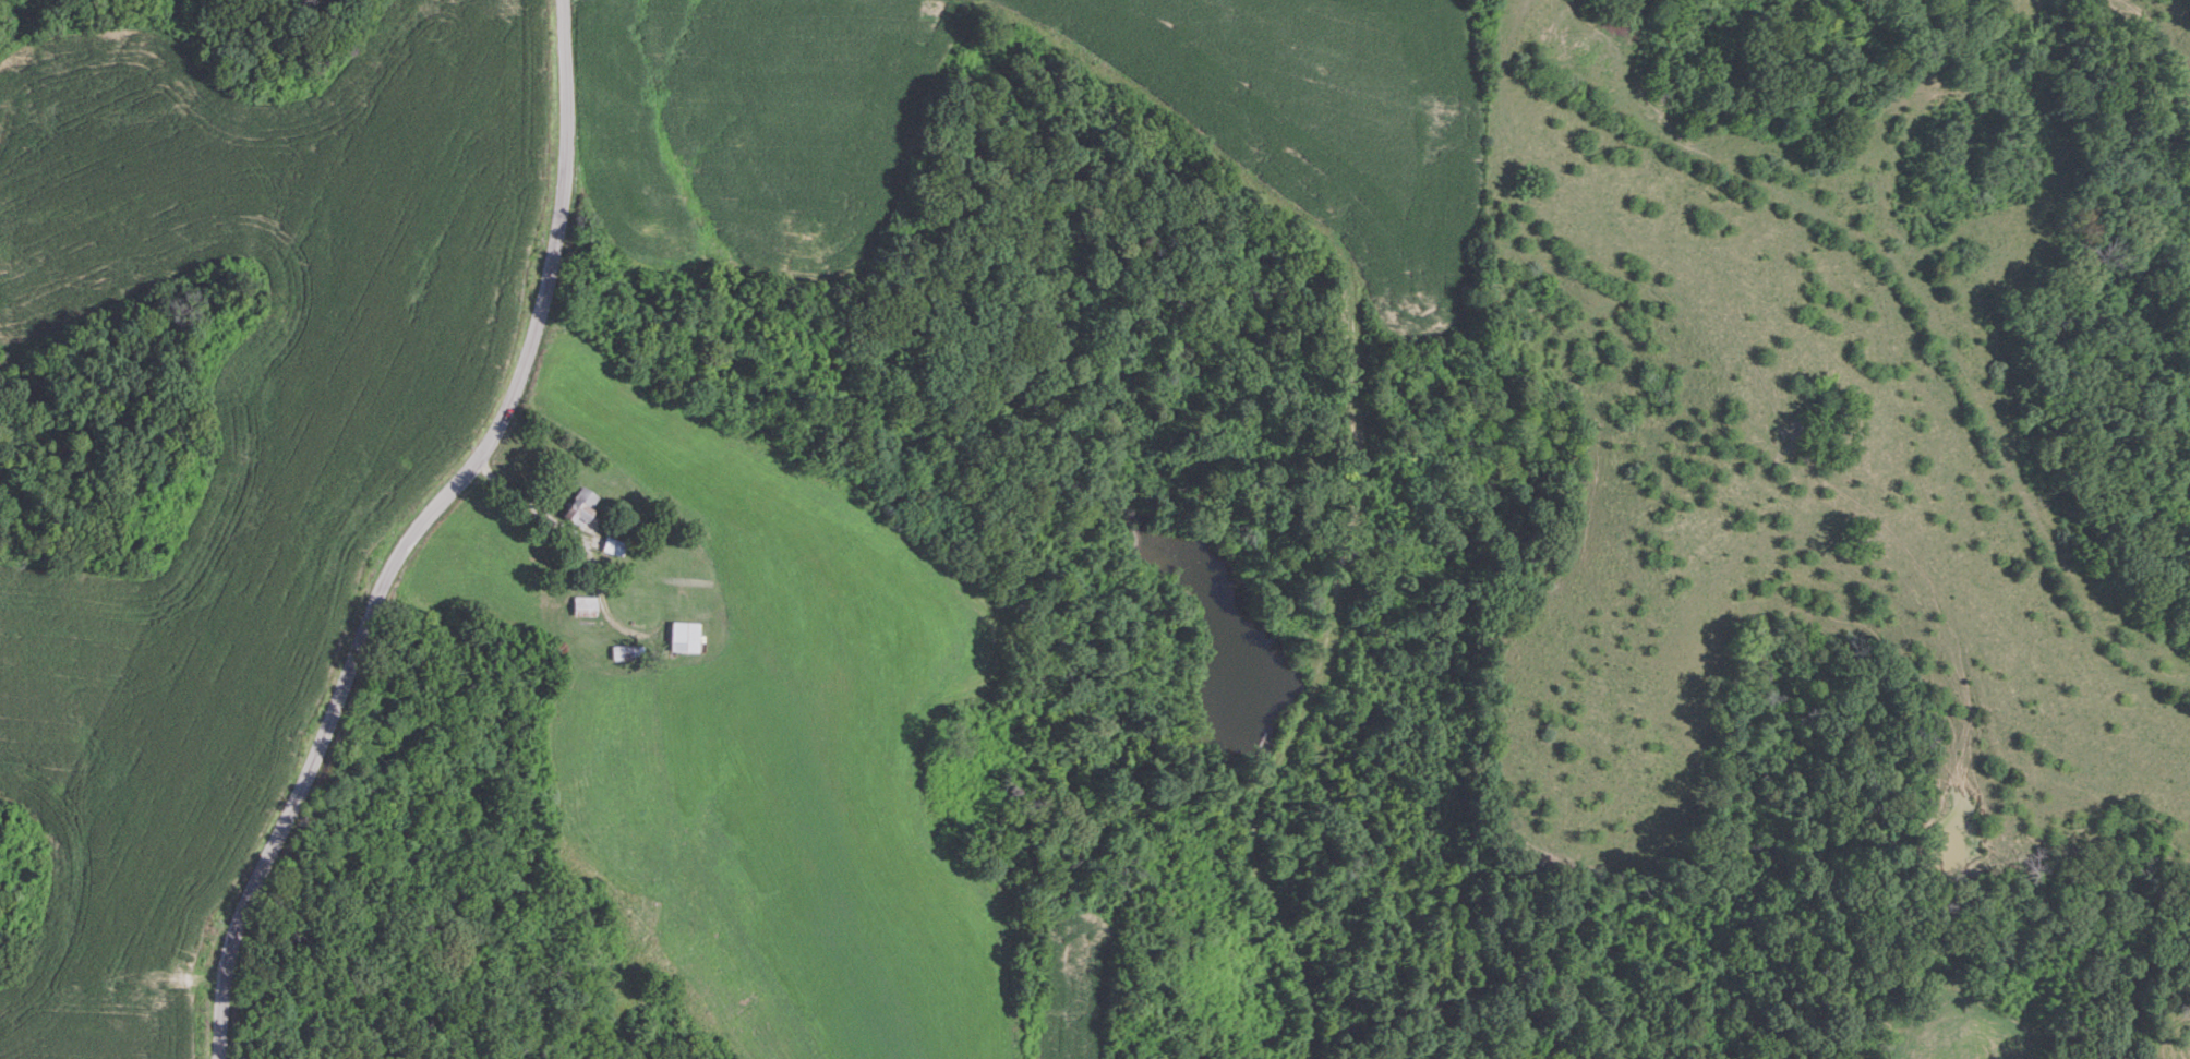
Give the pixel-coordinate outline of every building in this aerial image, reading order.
[(563,519),(594,532),(600,517),(590,513),(598,494),(577,485),(563,519)] [(624,542),(606,536),(601,550),(619,556),(624,542)] [(572,616),(596,616),(596,596),(572,596),(572,616)] [(668,651),(696,652),(698,622),(670,621),(668,651)] [(610,660),(643,660),(643,645),(610,645),(610,660)]
